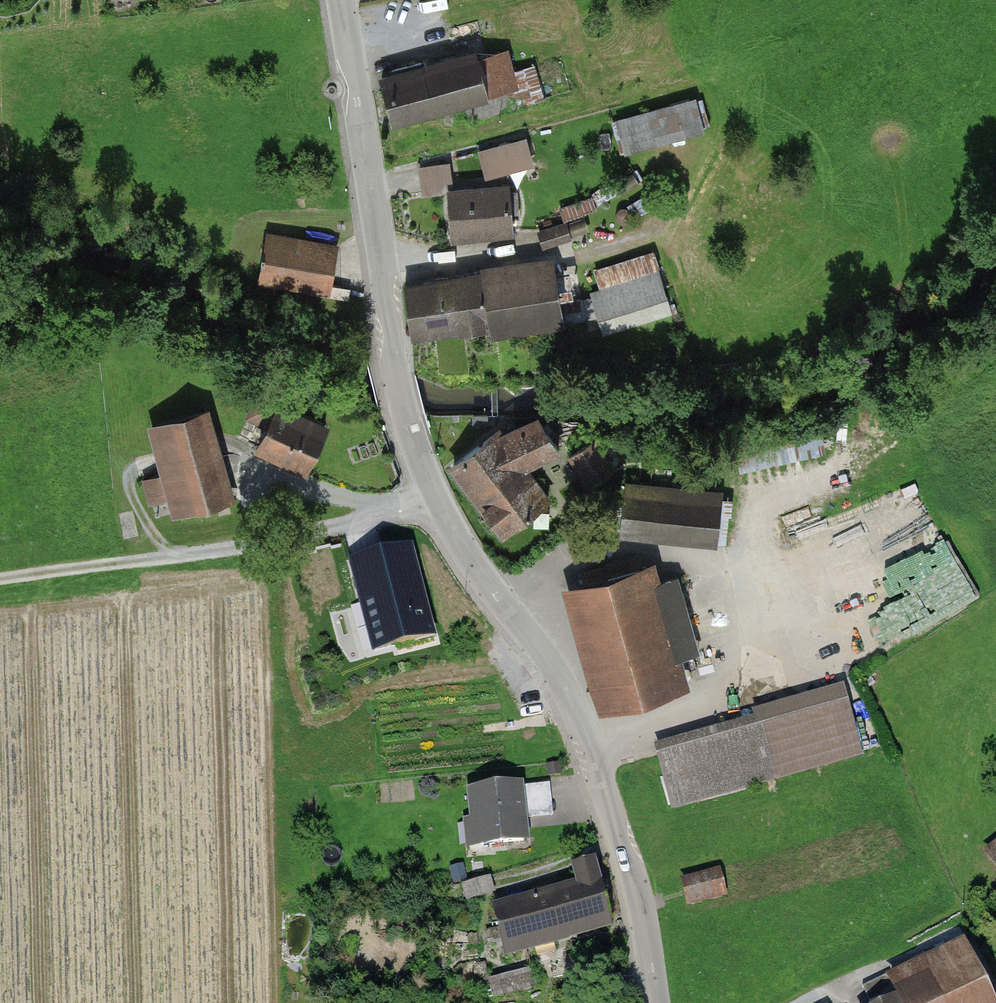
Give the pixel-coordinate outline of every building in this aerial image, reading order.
[(476,46),(381,71),(394,120),(489,95),(476,46)] [(694,94),(616,117),(625,148),(703,125),(694,94)] [(534,161),(527,134),(480,146),(487,174),(534,161)] [(449,160),(419,164),(420,178),(422,192),(453,188),(449,160)] [(513,180),(448,185),(453,238),(517,233),(513,180)] [(596,197),(565,204),(567,215),(598,209),(596,197)] [(543,226),(546,242),(576,237),(573,220),(543,226)] [(335,247),(266,237),(259,286),(328,296),(332,267),(335,247)] [(470,273),(397,283),(404,336),(479,326),(481,337),(558,327),(548,255),(469,266),(470,273)] [(669,313),(655,272),(582,296),(596,337),(669,313)] [(321,425),(266,400),(244,447),(299,472),(321,425)] [(202,409),(139,426),(165,519),(227,502),(202,409)] [(498,430),(453,465),(505,532),(547,499),(523,466),(558,449),(539,416),(501,435),(498,430)] [(739,436),(742,461),(829,449),(825,424),(739,436)] [(623,461),(610,443),(601,450),(594,439),(570,455),(590,484),(623,461)] [(623,532),(714,542),(719,498),(628,487),(623,532)] [(954,539),(913,559),(941,619),(983,599),(954,539)] [(397,646),(434,636),(411,549),(352,564),(362,603),(385,597),(397,646)] [(589,583),(580,585),(612,703),(672,686),(636,553),(584,567),(589,583)] [(858,751),(844,703),(686,748),(683,738),(657,745),(674,803),(858,751)] [(457,788),(464,847),(526,841),(520,782),(457,788)] [(578,889),(496,911),(506,950),(610,923),(595,862),(572,868),(578,889)] [(722,894),(717,873),(682,882),(687,903),(722,894)] [(463,884),(468,900),(493,892),(488,877),(463,884)] [(861,986),(869,1002),(881,996),(885,1002),(988,1002),(968,960),(899,993),(889,973),(861,986)] [(537,984),(533,967),(490,979),(495,995),(537,984)]
